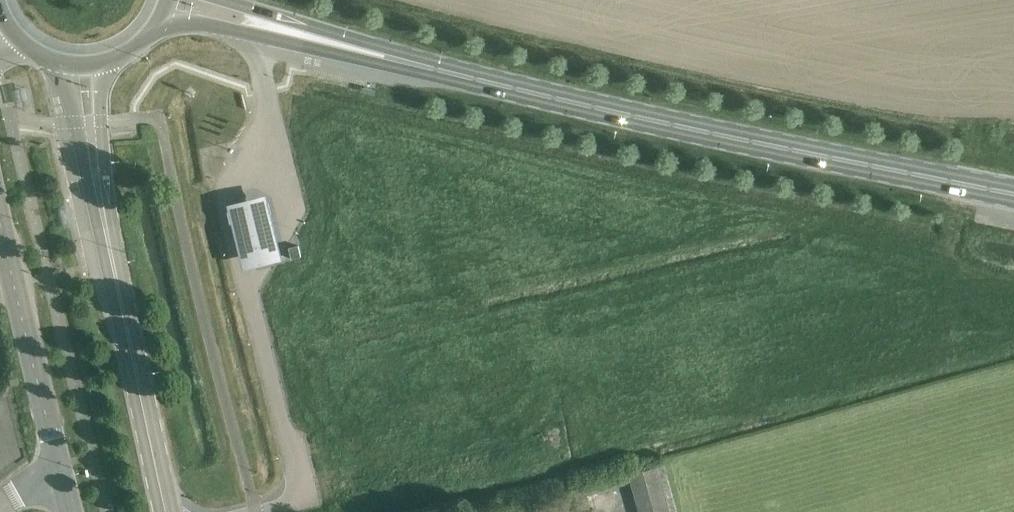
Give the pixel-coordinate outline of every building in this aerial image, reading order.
[(232,198),(226,200),(242,264),(248,262),(272,256),(281,254),(279,245),(268,202),(265,190),(232,198)] [(301,256),(298,245),(289,248),(291,259),(301,256)] [(629,474),(639,511),(670,511),(657,466),(629,474)] [(574,489),(580,511),(592,511),(586,486),(574,489)]
